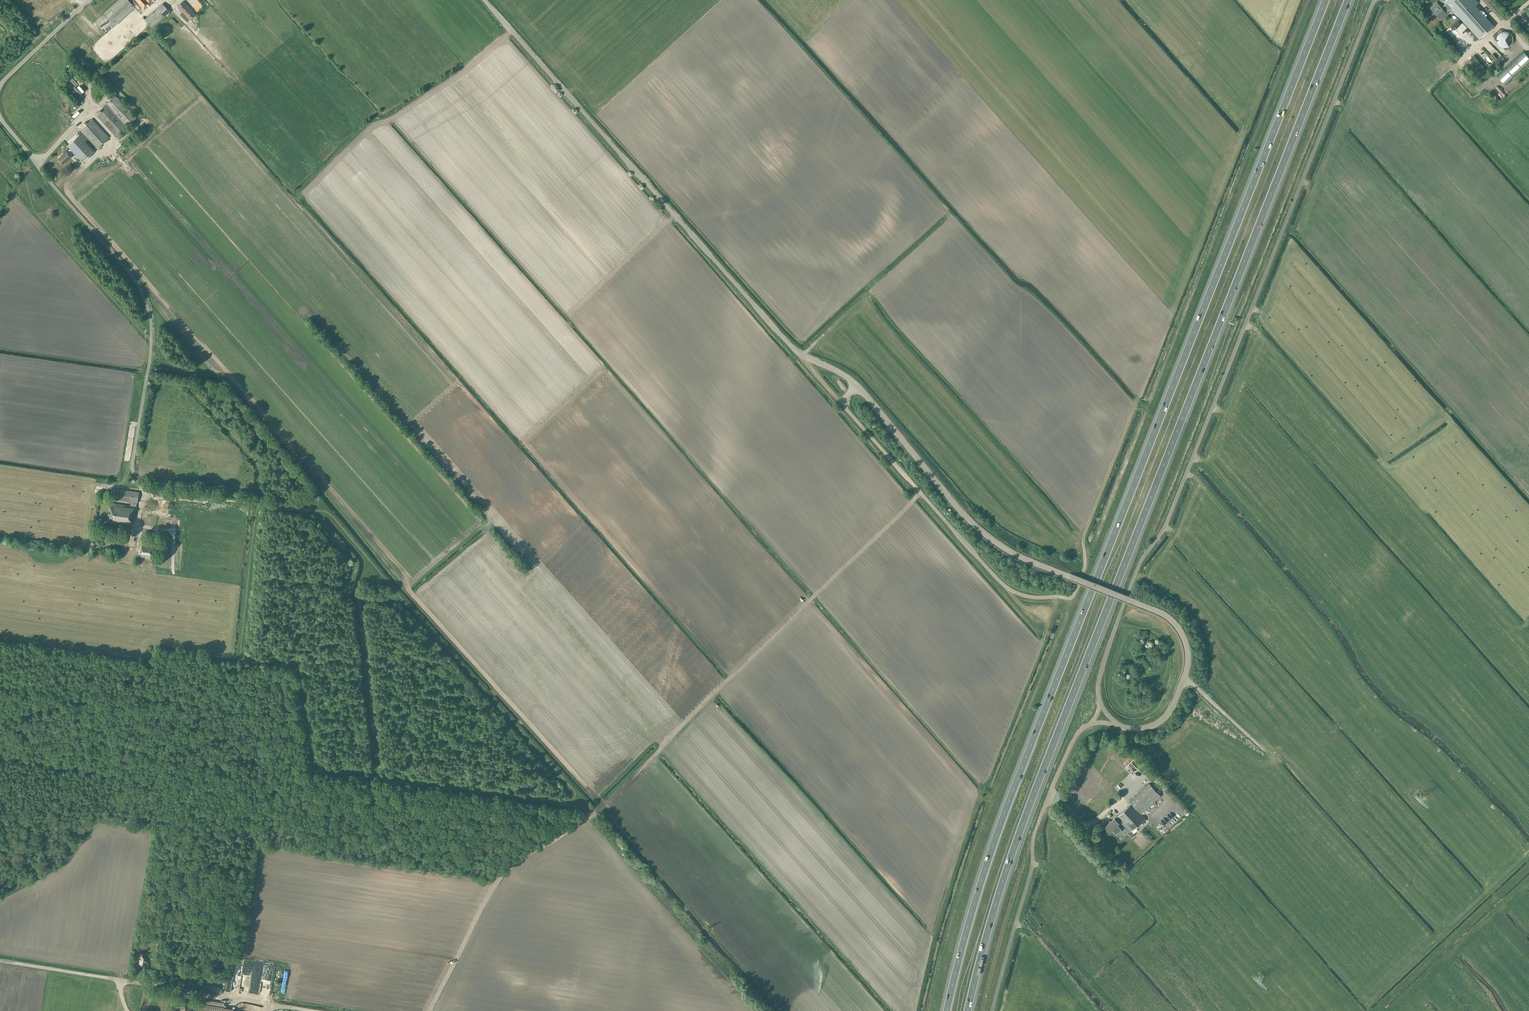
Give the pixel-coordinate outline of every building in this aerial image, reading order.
[(104,14),(115,26),(135,7),(138,11),(142,8),(144,11),(156,0),(120,0),(104,14)] [(190,19),(196,14),(183,0),(177,6),(190,19)] [(193,1),(197,5),(192,10),(195,12),(201,6),(195,0),(194,0),(193,1)] [(1476,0),(1446,0),(1444,1),(1445,3),(1441,7),(1439,4),(1432,10),(1439,19),(1451,9),(1457,15),(1478,38),(1493,25),(1476,5),(1478,3),(1476,0)] [(1491,0),(1482,0),(1500,20),(1505,15),(1491,0)] [(170,12),(169,10),(162,3),(145,19),(152,27),(165,16),(167,18),(170,16),(168,13),(170,12)] [(90,25),(95,20),(85,9),(80,14),(90,25)] [(1499,33),(1499,45),(1513,45),(1514,34),(1499,33)] [(1516,54),(1524,46),(1519,41),(1511,48),(1516,54)] [(1528,56),(1524,51),(1507,67),(1497,76),(1505,85),(1528,63),(1528,57),(1528,56)] [(1486,69),(1474,55),(1466,62),(1478,76),(1486,69)] [(115,87),(116,89),(121,85),(114,78),(108,84),(113,89),(115,87)] [(96,102),(103,97),(100,92),(95,95),(94,93),(91,95),(96,102)] [(124,98),(132,106),(136,102),(129,94),(124,98)] [(127,127),(136,119),(124,106),(124,105),(115,95),(111,99),(112,99),(106,104),(127,127)] [(127,127),(106,104),(103,107),(104,109),(97,116),(117,137),(118,139),(121,136),(119,135),(127,127)] [(77,132),(85,141),(88,139),(89,139),(98,148),(109,137),(91,118),(77,132)] [(68,147),(71,150),(74,154),(83,163),(94,152),(80,136),(68,147)] [(71,156),(74,154),(71,150),(68,152),(67,152),(59,159),(64,165),(72,157),(71,156)] [(100,153),(96,159),(100,163),(105,156),(100,153)] [(137,503),(139,492),(112,488),(110,499),(131,502),(130,505),(129,505),(129,503),(116,501),(116,503),(110,502),(107,520),(113,521),(113,522),(132,525),(133,519),(135,520),(137,506),(136,506),(137,502),(137,503)] [(142,539),(141,554),(151,555),(152,541),(142,539)] [(1118,816),(1117,815),(1105,827),(1109,832),(1112,830),(1116,834),(1122,829),(1117,825),(1122,821),(1131,831),(1145,818),(1141,814),(1161,795),(1149,783),(1130,801),(1132,803),(1118,816)] [(260,982),(265,982),(269,982),(272,964),(263,963),(260,982)] [(224,969),(221,989),(231,991),(235,971),(224,969)] [(206,984),(205,989),(220,993),(221,987),(206,984)] [(233,1009),(223,1008),(224,1003),(195,998),(194,1007),(191,1006),(192,1004),(182,1002),(181,1010),(233,1010),(233,1009)]
